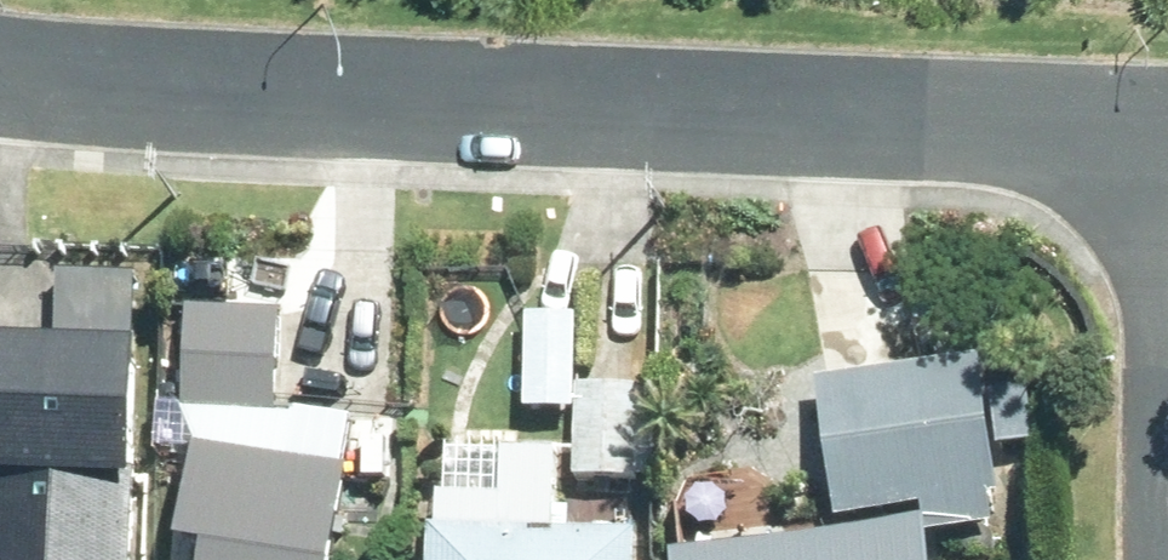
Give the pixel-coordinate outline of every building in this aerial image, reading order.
[(187,296),(183,405),(274,408),(279,299),(187,296)] [(523,307),(522,399),(571,400),(571,468),(643,469),(648,378),(573,375),(574,308),(523,307)] [(134,331),(0,325),(0,559),(126,559),(134,331)] [(817,374),(838,512),(998,488),(978,350),(817,374)] [(198,559),(328,559),(345,460),(191,434),(175,528),(203,533),(198,559)] [(428,519),(427,559),(635,559),(635,521),(570,522),(571,496),(552,496),(551,440),(502,440),(501,488),(439,487),(437,519),(428,519)] [(926,510),(671,547),(673,559),(934,559),(926,510)]
